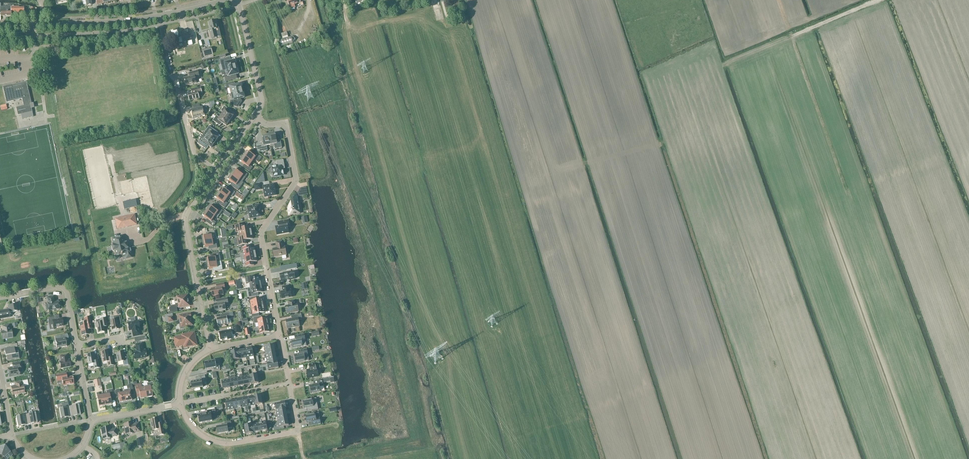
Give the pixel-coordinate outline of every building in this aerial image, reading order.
[(294,5),(297,4),(297,2),(300,1),(300,0),(287,0),(289,6),(290,9),(295,8),(294,5)] [(458,0),(448,0),(451,11),(461,8),(458,0)] [(11,16),(11,13),(24,13),(24,8),(19,8),(19,7),(11,7),(11,6),(5,6),(6,7),(1,7),(1,4),(0,4),(0,14),(1,14),(1,16),(11,16)] [(216,22),(216,20),(209,22),(211,30),(209,30),(210,34),(211,34),(212,39),(221,37),(219,27),(218,28),(216,22)] [(191,35),(182,37),(180,38),(178,30),(174,31),(170,32),(171,34),(168,35),(169,40),(176,39),(177,43),(183,42),(183,43),(188,42),(189,46),(193,45),(192,41),(191,35)] [(291,37),(279,41),(281,46),(293,43),(291,37)] [(211,48),(202,50),(204,56),(213,54),(211,48)] [(226,66),(227,70),(237,67),(236,66),(237,66),(236,62),(235,62),(235,61),(230,62),(229,58),(220,60),(222,67),(226,66)] [(237,69),(237,67),(227,70),(221,71),(221,72),(222,72),(223,75),(224,75),(226,82),(234,80),(233,76),(238,74),(238,73),(239,73),(238,69),(237,69)] [(190,76),(184,78),(186,86),(197,83),(195,78),(199,77),(198,71),(189,73),(190,76)] [(26,82),(3,87),(6,103),(22,99),(24,106),(16,108),(18,116),(32,112),(31,108),(33,108),(33,104),(31,104),(26,82)] [(230,88),(232,94),(243,91),(241,84),(237,85),(234,85),(234,83),(227,85),(228,88),(230,88)] [(188,94),(189,101),(199,98),(198,94),(202,93),(201,88),(193,90),(194,93),(188,94)] [(244,98),(243,91),(232,94),(233,101),(234,101),(233,102),(231,101),(230,104),(237,107),(238,102),(242,101),(241,99),(244,98)] [(221,115),(230,121),(233,116),(229,113),(231,111),(224,106),(221,111),(223,113),(221,115)] [(191,110),(193,118),(205,115),(203,107),(191,110)] [(230,121),(221,115),(220,118),(216,116),(213,121),(220,126),(222,123),(226,126),(230,121)] [(215,130),(209,126),(203,135),(215,143),(218,138),(212,134),(215,130)] [(269,135),(271,145),(274,144),(275,149),(282,148),(280,140),(277,141),(275,134),(269,135)] [(215,143),(203,135),(197,143),(203,147),(205,144),(211,148),(215,143)] [(271,145),(269,135),(262,136),(263,143),(260,144),(259,144),(261,152),(268,151),(267,146),(271,145)] [(244,156),(252,162),(254,159),(256,160),(256,161),(258,162),(262,157),(255,152),(253,155),(247,151),(244,156)] [(250,165),(252,162),(244,156),(240,161),(246,165),(244,168),(250,172),(253,167),(250,165)] [(272,167),(274,177),(284,175),(283,169),(285,169),(284,164),(283,160),(277,161),(277,165),(277,166),(272,167)] [(240,173),(235,169),(231,174),(240,180),(242,182),(248,174),(242,170),(240,173)] [(240,180),(231,174),(228,179),(233,183),(231,186),(238,191),(241,186),(238,184),(240,180)] [(276,195),(274,184),(263,186),(264,190),(263,190),(264,193),(265,197),(276,195)] [(222,187),(219,193),(227,198),(230,195),(232,197),(235,192),(230,188),(228,191),(222,187)] [(307,187),(301,188),(288,206),(289,210),(288,210),(289,215),(290,215),(290,217),(291,217),(290,215),(300,213),(297,197),(308,195),(307,187)] [(225,202),(227,198),(219,193),(215,198),(221,201),(219,204),(225,208),(228,204),(225,202)] [(123,203),(124,209),(137,206),(136,200),(123,203)] [(260,210),(271,208),(270,203),(259,206),(259,205),(253,207),(253,205),(247,206),(247,211),(248,211),(249,211),(250,218),(261,216),(260,210)] [(210,206),(206,211),(215,217),(217,213),(220,215),(223,211),(217,207),(215,209),(210,206)] [(213,220),(215,217),(206,211),(203,216),(208,220),(206,222),(213,227),(216,222),(213,220)] [(136,223),(134,213),(114,217),(116,227),(136,223)] [(275,226),(277,235),(289,233),(288,227),(290,227),(288,220),(278,222),(279,226),(275,226)] [(240,235),(252,233),(250,227),(243,228),(242,224),(235,226),(236,233),(240,232),(240,235)] [(202,237),(203,242),(213,240),(212,238),(215,237),(214,231),(207,232),(208,236),(202,237)] [(252,233),(240,235),(241,238),(237,239),(239,245),(246,244),(245,240),(253,239),(252,233)] [(121,240),(120,237),(112,239),(113,244),(112,245),(112,246),(111,247),(112,251),(115,251),(116,256),(120,255),(120,256),(121,255),(125,254),(126,259),(131,258),(129,253),(130,252),(129,247),(127,248),(126,243),(124,244),(124,242),(123,242),(122,240),(121,240)] [(213,240),(203,242),(204,247),(210,246),(210,249),(217,248),(216,242),(213,243),(213,240)] [(273,249),(275,257),(286,255),(285,247),(283,247),(282,241),(276,242),(276,246),(277,246),(277,248),(273,249)] [(240,255),(241,258),(256,255),(255,248),(251,249),(250,246),(243,247),(243,251),(244,254),(240,255)] [(206,259),(207,264),(217,262),(216,260),(220,259),(219,253),(212,254),(212,258),(206,259)] [(257,262),(256,255),(241,258),(241,261),(245,260),(245,264),(246,264),(246,267),(254,265),(254,262),(257,262)] [(217,262),(207,264),(208,269),(214,268),(215,271),(222,270),(220,264),(217,265),(217,262)] [(280,274),(281,281),(295,279),(295,278),(294,272),(294,271),(280,274)] [(250,284),(250,288),(261,286),(260,280),(260,279),(253,281),(253,277),(246,278),(247,284),(250,284)] [(218,288),(211,289),(213,297),(223,295),(222,290),(225,289),(224,283),(217,285),(218,288)] [(263,292),(261,286),(250,288),(251,292),(248,292),(249,298),(256,296),(256,293),(263,292)] [(281,292),(282,299),(292,297),(291,290),(289,290),(289,286),(282,287),(283,290),(284,291),(281,292)] [(46,297),(49,311),(60,309),(58,301),(54,302),(53,296),(46,297)] [(177,300),(175,301),(175,305),(169,306),(170,314),(178,312),(177,308),(189,306),(187,296),(181,297),(181,296),(177,297),(177,300)] [(252,305),(253,308),(265,305),(264,300),(263,300),(263,299),(258,300),(258,297),(250,298),(251,301),(250,301),(252,305)] [(221,303),(214,304),(215,311),(226,309),(225,305),(228,304),(227,298),(220,300),(221,303)] [(286,307),(287,313),(299,311),(297,304),(295,304),(295,300),(288,302),(289,305),(289,306),(286,307)] [(9,305),(10,309),(0,311),(0,319),(10,318),(9,313),(18,311),(16,304),(9,305)] [(266,311),(265,305),(253,308),(253,310),(252,314),(253,314),(254,317),(260,316),(259,313),(265,312),(265,311),(266,311)] [(223,318),(217,319),(218,325),(228,324),(227,320),(230,319),(229,313),(223,314),(223,318)] [(174,322),(173,314),(165,315),(166,323),(174,322)] [(179,324),(180,329),(185,328),(185,327),(193,325),(191,314),(179,316),(180,324),(179,324)] [(286,320),(288,329),(300,326),(299,320),(302,320),(301,314),(291,316),(292,319),(286,320)] [(112,330),(119,329),(117,319),(120,319),(119,316),(113,317),(114,320),(110,321),(112,330)] [(48,318),(48,323),(53,322),(54,328),(63,326),(62,319),(55,320),(54,317),(48,318)] [(91,325),(90,317),(84,318),(85,323),(80,324),(82,334),(89,333),(87,325),(91,325)] [(260,323),(261,327),(269,325),(267,318),(260,320),(259,317),(255,317),(256,323),(260,323)] [(96,328),(97,328),(97,330),(98,333),(104,332),(103,325),(107,324),(106,319),(101,320),(96,320),(96,323),(95,324),(96,328)] [(140,336),(139,329),(138,321),(127,323),(129,331),(132,330),(133,337),(140,336)] [(1,332),(2,339),(13,338),(11,330),(10,330),(9,325),(3,326),(4,332),(1,332)] [(270,332),(269,325),(261,327),(261,330),(256,331),(257,334),(270,332)] [(231,330),(219,332),(221,340),(228,339),(228,340),(233,339),(232,335),(234,334),(240,333),(239,326),(233,327),(233,330),(231,331),(231,330)] [(197,345),(194,333),(187,334),(187,336),(175,338),(176,346),(187,344),(187,347),(188,347),(189,347),(192,346),(193,346),(197,345)] [(67,338),(63,338),(62,335),(54,336),(55,340),(54,342),(54,345),(56,345),(57,348),(67,346),(66,341),(67,341),(67,338)] [(306,346),(304,335),(298,336),(298,339),(292,340),(293,348),(306,346)] [(143,350),(141,343),(135,345),(137,351),(134,352),(135,360),(144,358),(146,355),(146,354),(145,350),(143,350)] [(4,349),(6,356),(7,361),(19,358),(18,350),(15,351),(14,347),(17,347),(17,344),(10,345),(10,348),(4,349)] [(252,348),(245,350),(247,358),(247,360),(250,360),(249,357),(254,357),(252,348)] [(307,349),(301,350),(301,354),(294,355),(296,363),(309,360),(307,349)] [(238,350),(231,352),(232,361),(240,359),(238,351),(238,350)] [(247,358),(245,350),(238,351),(240,359),(247,358)] [(109,358),(107,351),(101,352),(102,363),(107,362),(108,366),(114,365),(112,358),(109,358)] [(124,359),(123,352),(116,353),(118,362),(122,361),(123,366),(128,365),(127,358),(124,359)] [(95,361),(93,354),(86,355),(88,365),(93,364),(94,369),(99,368),(98,361),(95,361)] [(61,369),(71,367),(69,360),(67,360),(67,359),(68,359),(67,355),(60,356),(61,361),(60,362),(61,369)] [(215,368),(214,361),(203,363),(204,370),(212,368),(213,371),(219,370),(218,367),(215,368)] [(19,370),(22,369),(21,362),(14,363),(15,368),(8,369),(9,376),(13,376),(20,375),(19,370)] [(317,369),(316,363),(309,365),(310,370),(307,371),(308,378),(319,376),(318,369),(317,369)] [(62,383),(63,386),(74,384),(72,377),(64,378),(63,374),(56,376),(58,384),(62,383)] [(259,383),(257,374),(250,376),(251,384),(259,383)] [(243,377),(242,375),(240,375),(240,377),(236,378),(237,386),(244,385),(243,377)] [(205,383),(204,376),(198,377),(198,381),(191,382),(193,389),(203,387),(202,383),(205,383)] [(236,378),(235,376),(228,377),(229,380),(230,388),(237,386),(236,378)] [(251,384),(250,376),(243,377),(244,385),(251,384)] [(11,387),(13,395),(24,393),(23,387),(28,386),(27,380),(15,383),(15,386),(11,387)] [(229,380),(221,381),(223,389),(230,388),(229,380)] [(324,386),(322,380),(315,381),(315,385),(310,386),(311,393),(321,392),(320,387),(324,386)] [(144,384),(146,398),(152,397),(151,392),(154,391),(152,382),(148,383),(148,382),(144,381),(143,382),(143,384),(144,384)] [(140,399),(146,398),(144,384),(143,384),(141,384),(135,385),(136,394),(139,394),(140,399)] [(128,392),(124,393),(126,402),(132,400),(131,394),(133,394),(132,385),(127,386),(128,392)] [(107,395),(103,395),(105,405),(111,404),(110,401),(113,401),(111,390),(106,391),(107,395)] [(126,402),(124,393),(120,393),(119,390),(114,391),(115,397),(118,396),(119,403),(126,402)] [(99,406),(105,405),(103,395),(97,396),(99,406)] [(261,395),(254,397),(255,405),(263,404),(261,395)] [(254,397),(247,398),(248,406),(255,405),(254,397)] [(248,406),(247,398),(240,400),(241,408),(248,406)] [(316,398),(303,401),(304,408),(311,407),(312,411),(318,409),(316,398)] [(240,400),(233,401),(234,409),(241,408),(240,400)] [(233,401),(225,402),(227,410),(234,409),(233,401)] [(69,407),(71,417),(80,415),(78,405),(69,407)] [(71,417),(69,407),(59,409),(61,418),(71,417)] [(215,409),(207,411),(207,414),(206,414),(203,414),(203,415),(199,416),(198,416),(198,420),(199,420),(200,423),(212,421),(211,413),(216,413),(215,409)] [(30,414),(26,415),(27,425),(37,423),(35,410),(31,410),(31,411),(29,411),(30,414)] [(319,413),(305,415),(307,423),(314,422),(314,425),(321,424),(319,413)] [(18,426),(27,425),(26,415),(16,417),(18,426)] [(159,428),(157,419),(154,420),(154,419),(150,420),(152,431),(157,430),(158,436),(164,435),(163,427),(159,428)] [(228,429),(232,428),(231,421),(224,422),(225,426),(217,427),(218,434),(228,432),(228,429)] [(268,430),(266,422),(259,423),(260,431),(268,430)] [(133,432),(139,431),(138,424),(132,425),(132,423),(124,424),(126,434),(133,433),(133,432)] [(259,423),(252,424),(253,432),(260,431),(259,423)] [(252,424),(244,426),(246,434),(253,433),(253,432),(252,424)] [(109,430),(109,427),(101,429),(103,439),(111,438),(111,437),(117,436),(116,429),(109,430)] [(145,445),(144,438),(137,439),(138,447),(145,445)] [(5,446),(0,447),(0,455),(2,455),(6,458),(7,458),(12,455),(5,446)]
